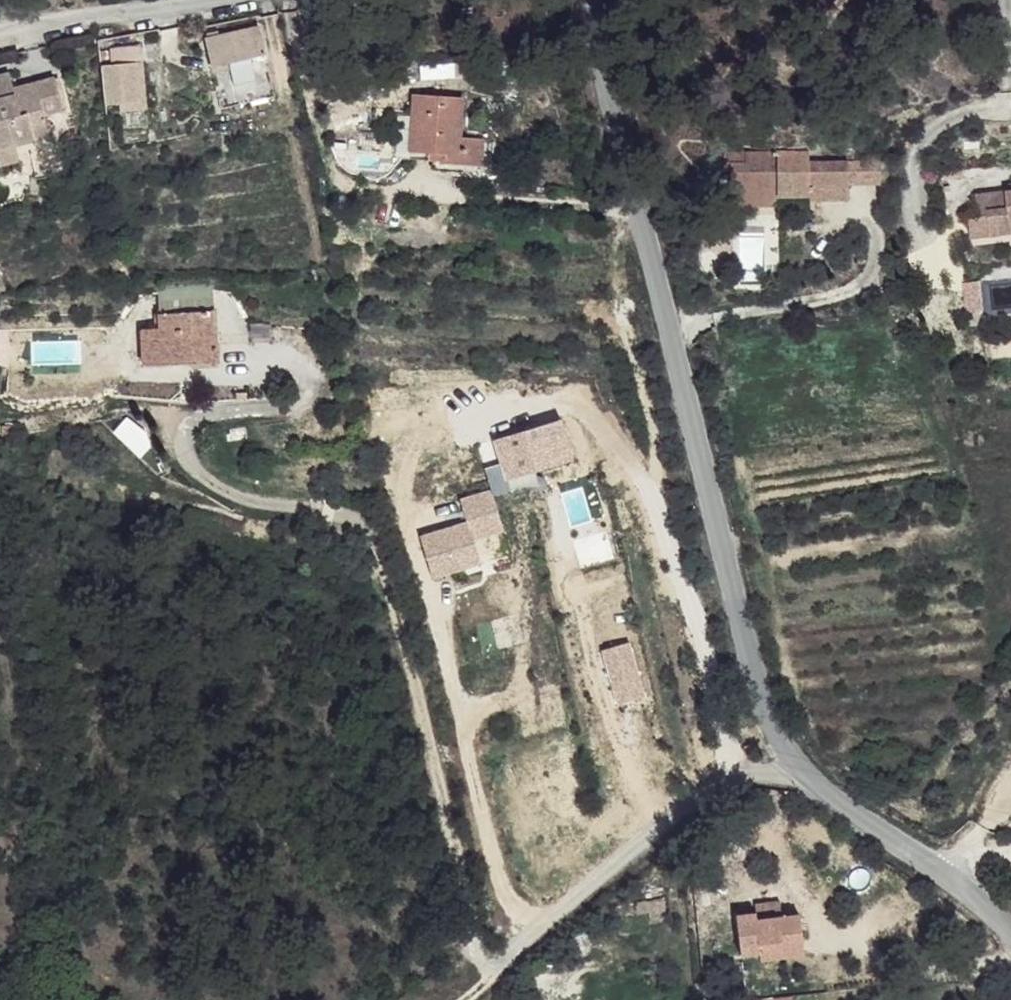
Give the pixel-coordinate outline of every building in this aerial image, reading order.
[(224,40),(201,46),(208,79),(226,75),(223,70),(262,61),(256,39),(225,47),(224,40)] [(224,102),(272,98),(270,72),(251,74),(253,92),(224,95),(224,102)] [(128,74),(102,77),(106,112),(133,108),(128,74)] [(0,89),(0,163),(14,160),(48,151),(41,129),(61,125),(53,92),(20,100),(22,108),(13,111),(11,102),(8,88),(0,89)] [(460,98),(410,94),(406,159),(430,162),(430,172),(459,175),(459,168),(476,168),(478,142),(457,141),(460,98)] [(20,100),(11,102),(13,111),(22,108),(20,100)] [(749,161),(734,160),(733,200),(779,202),(780,194),(809,195),(809,186),(850,186),(850,162),(813,161),(813,148),(749,148),(749,161)] [(0,163),(0,179),(17,175),(14,160),(0,163)] [(809,195),(809,200),(849,200),(850,186),(809,186),(809,195)] [(964,240),(1010,236),(1010,193),(975,196),(975,221),(963,221),(964,240)] [(214,297),(160,301),(162,323),(214,320),(214,297)] [(214,320),(162,323),(165,374),(218,373),(214,320)] [(465,516),(421,529),(433,572),(482,558),(475,536),(504,528),(492,485),(459,495),(465,516)] [(755,916),(735,919),(738,961),(759,958),(759,948),(801,944),(797,920),(756,924),(755,916)]
